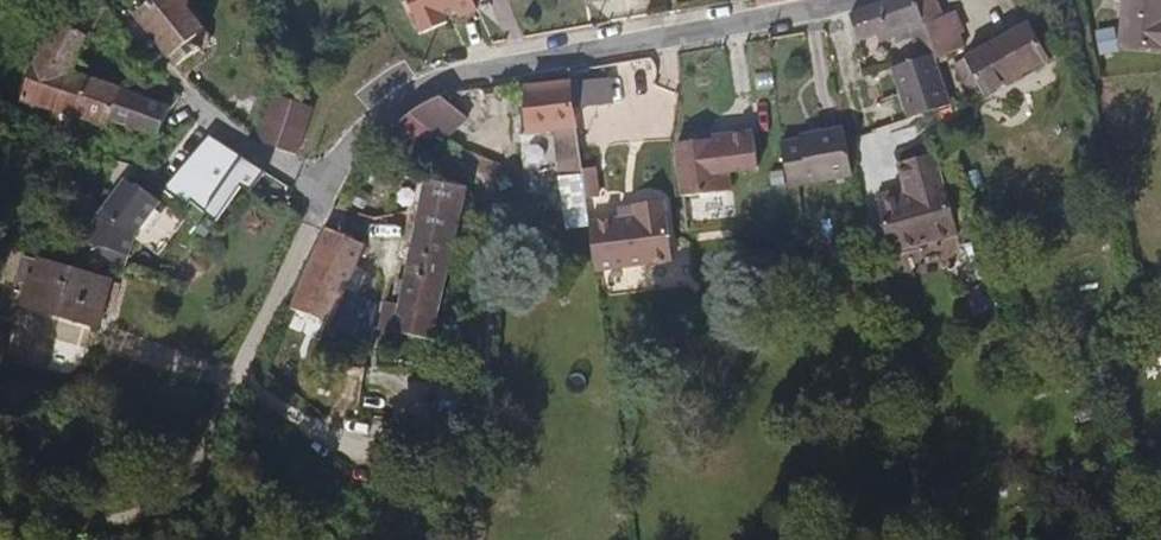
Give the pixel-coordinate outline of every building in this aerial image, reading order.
[(167,109),(67,78),(99,9),(92,0),(71,0),(13,102),(108,129),(112,123),(157,138),(166,112),(167,109)] [(156,1),(146,8),(132,18),(172,67),(192,53),(196,57),(203,43),(173,0),(157,0),(156,1)] [(156,1),(155,0),(144,0),(141,2),(146,8),(156,1)] [(421,33),(477,7),(474,0),(405,0),(421,33)] [(940,0),(881,0),(853,9),(861,36),(880,32),(882,40),(903,35),(906,39),(915,36),(921,53),(935,49),(928,24),(946,17),(940,0)] [(1120,50),(1160,53),(1160,0),(1123,0),(1120,50)] [(956,13),(946,17),(928,24),(935,49),(939,62),(967,51),(961,36),(965,33),(956,13)] [(1048,61),(1032,24),(957,63),(975,99),(1048,61)] [(1114,30),(1097,34),(1102,55),(1120,50),(1114,30)] [(939,62),(935,49),(921,53),(922,55),(891,62),(907,112),(908,116),(951,100),(939,62)] [(570,81),(574,107),(612,101),(609,76),(570,81)] [(574,107),(570,81),(515,90),(519,136),(546,134),(551,173),(555,174),(560,222),(561,225),(590,223),(587,203),(584,179),(580,150),(575,114),(574,107)] [(291,101),(268,94),(254,138),(302,153),(316,109),(291,101)] [(954,111),(952,104),(936,110),(942,135),(959,130),(954,111)] [(406,111),(379,133),(403,160),(432,138),(406,111)] [(817,136),(779,142),(787,186),(852,176),(844,139),(842,128),(817,132),(817,136)] [(722,167),(686,171),(689,199),(737,195),(735,175),(765,172),(761,136),(719,140),(719,144),(722,167)] [(686,171),(722,167),(719,144),(684,148),(686,171)] [(922,249),(958,241),(942,159),(906,166),(912,194),(883,199),(895,254),(902,253),(903,255),(920,252),(922,249)] [(609,177),(584,179),(587,203),(612,202),(609,177)] [(95,218),(86,245),(125,257),(131,236),(156,201),(134,186),(132,188),(122,180),(95,218)] [(427,183),(414,233),(395,308),(380,305),(375,333),(393,341),(395,336),(429,344),(465,190),(427,183)] [(595,222),(601,271),(678,261),(670,201),(638,205),(639,212),(623,214),(624,219),(595,222)] [(326,223),(287,306),(355,339),(357,322),(328,311),(349,259),(358,237),(326,223)] [(111,284),(28,259),(21,281),(30,283),(22,308),(96,330),(111,284)]
